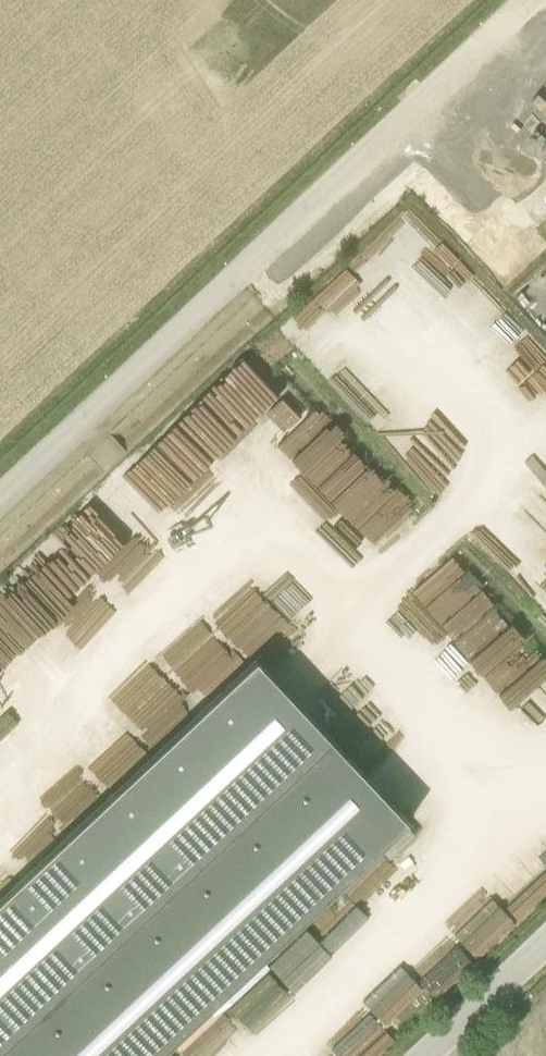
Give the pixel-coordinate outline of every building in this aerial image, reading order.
[(0,898),(0,1055),(157,1055),(407,820),(255,658),(0,898)] [(517,866),(542,893),(545,889),(545,839),(517,866)]
